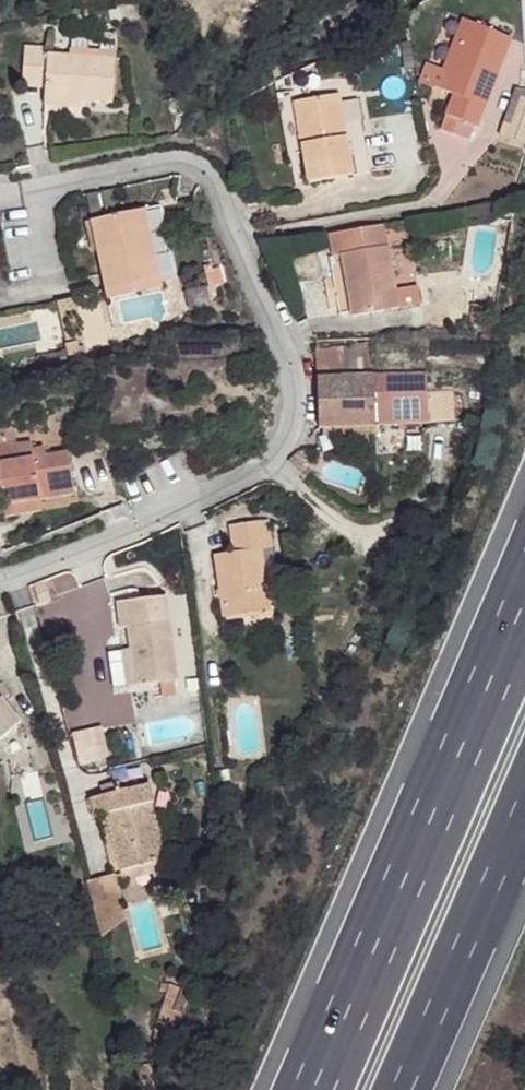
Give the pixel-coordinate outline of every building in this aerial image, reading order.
[(519,37),(477,17),(445,81),(458,89),(449,108),(479,123),(519,37)] [(42,47),(19,45),(17,84),(40,87),(40,96),(79,101),(108,103),(111,59),(42,53),(42,47)] [(332,91),(289,99),(296,141),(297,150),(303,179),(346,172),(332,91)] [(522,91),(502,140),(524,151),(524,92),(522,91)] [(79,101),(40,96),(39,109),(78,111),(79,101)] [(296,141),(289,99),(280,99),(288,142),(296,141)] [(80,225),(83,254),(90,252),(95,275),(88,277),(91,295),(93,304),(118,299),(115,290),(144,284),(133,217),(80,225)] [(381,222),(325,233),(329,253),(335,254),(346,317),(395,308),(392,288),(381,222)] [(90,252),(83,254),(88,277),(95,275),(90,252)] [(144,284),(115,290),(118,299),(147,293),(144,284)] [(414,285),(392,288),(395,308),(418,306),(414,285)] [(63,334),(55,304),(0,320),(0,353),(63,334)] [(344,352),(317,353),(319,380),(343,377),(344,352)] [(343,377),(319,380),(322,430),(434,424),(426,376),(374,378),(343,377)] [(0,434),(0,454),(21,448),(16,430),(0,434)] [(2,482),(9,506),(10,511),(31,504),(29,495),(45,490),(47,498),(82,488),(72,449),(51,454),(33,453),(31,446),(21,448),(0,454),(0,483),(2,482)] [(47,498),(45,490),(29,495),(31,504),(10,511),(12,518),(49,507),(47,498)] [(266,518),(227,524),(230,549),(212,553),(221,616),(266,608),(259,545),(270,543),(266,518)] [(162,587),(112,593),(114,622),(122,623),(126,644),(132,681),(175,675),(162,587)] [(132,681),(126,644),(117,646),(122,682),(132,681)] [(16,712),(0,692),(0,726),(16,712)] [(148,776),(90,791),(95,809),(105,807),(119,864),(163,852),(160,838),(152,806),(149,795),(153,793),(148,776)] [(174,800),(152,806),(160,838),(182,832),(174,800)] [(165,860),(163,852),(119,864),(105,807),(97,809),(112,873),(165,860)] [(112,873),(84,880),(98,930),(121,910),(112,873)] [(178,1039),(184,988),(160,985),(153,1036),(178,1039)]
